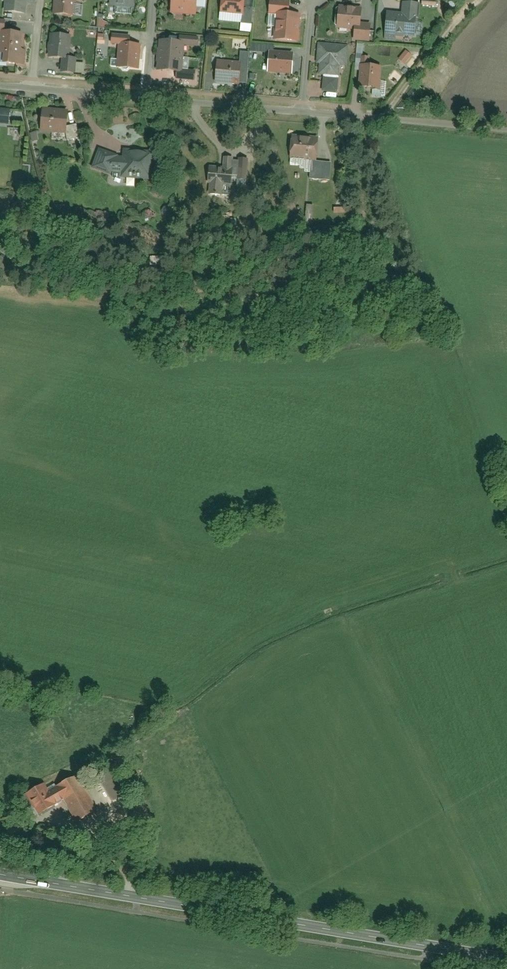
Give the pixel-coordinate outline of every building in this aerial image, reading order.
[(26,14),(26,0),(0,0),(0,1),(7,1),(8,14),(26,14)] [(73,0),(54,0),(53,17),(73,18),(73,0)] [(130,8),(135,9),(135,0),(109,0),(109,8),(117,8),(117,17),(130,17),(130,8)] [(170,15),(197,16),(198,4),(208,4),(208,0),(170,0),(170,15)] [(220,18),(243,18),(243,0),(220,0),(220,18)] [(288,2),(270,1),(269,15),(275,15),(288,15),(288,2)] [(386,17),(387,42),(417,41),(416,4),(403,4),(403,17),(386,17)] [(340,8),(339,29),(360,30),(361,10),(340,8)] [(274,41),(298,42),(298,15),(288,15),(275,15),(274,41)] [(3,42),(2,53),(21,54),(22,31),(3,31),(4,21),(0,21),(0,42),(3,42)] [(49,32),(49,56),(67,56),(68,33),(49,32)] [(354,32),(354,43),(371,44),(371,33),(354,32)] [(127,35),(100,35),(100,48),(117,48),(117,45),(127,45),(127,35)] [(180,36),(179,43),(183,43),(183,44),(197,45),(198,37),(180,36)] [(183,44),(183,43),(179,43),(161,41),(158,70),(177,71),(180,72),(180,70),(183,44)] [(117,70),(138,70),(138,45),(127,45),(117,45),(117,48),(117,70)] [(350,47),(318,47),(318,66),(323,66),(323,78),(326,78),(340,78),(340,66),(350,66),(350,47)] [(293,54),(268,54),(267,74),(293,74),(293,54)] [(217,65),(216,83),(239,84),(240,65),(217,65)] [(374,89),(382,89),(382,84),(382,68),(363,67),(362,88),(374,89)] [(177,71),(177,78),(194,79),(195,72),(180,70),(180,72),(177,71)] [(326,78),(326,88),(340,88),(340,78),(326,78)] [(374,98),(385,99),(386,84),(382,84),(382,89),(374,89),(374,98)] [(0,109),(0,122),(8,122),(8,109),(0,109)] [(40,109),(40,134),(52,134),(51,141),(64,141),(65,109),(40,109)] [(65,141),(77,141),(77,124),(65,124),(65,141)] [(291,137),(291,168),(316,168),(316,137),(291,137)] [(119,175),(151,177),(152,149),(120,148),(119,175)] [(220,195),(222,183),(231,184),(232,170),(231,170),(232,158),(225,158),(224,169),(210,168),(208,182),(211,182),(210,194),(220,195)] [(317,179),(331,179),(331,164),(317,164),(317,179)] [(120,768),(100,775),(111,805),(131,798),(120,768)] [(59,791),(51,795),(47,787),(27,797),(38,819),(58,810),(55,805),(65,800),(76,822),(98,811),(80,775),(57,786),(59,791)]
